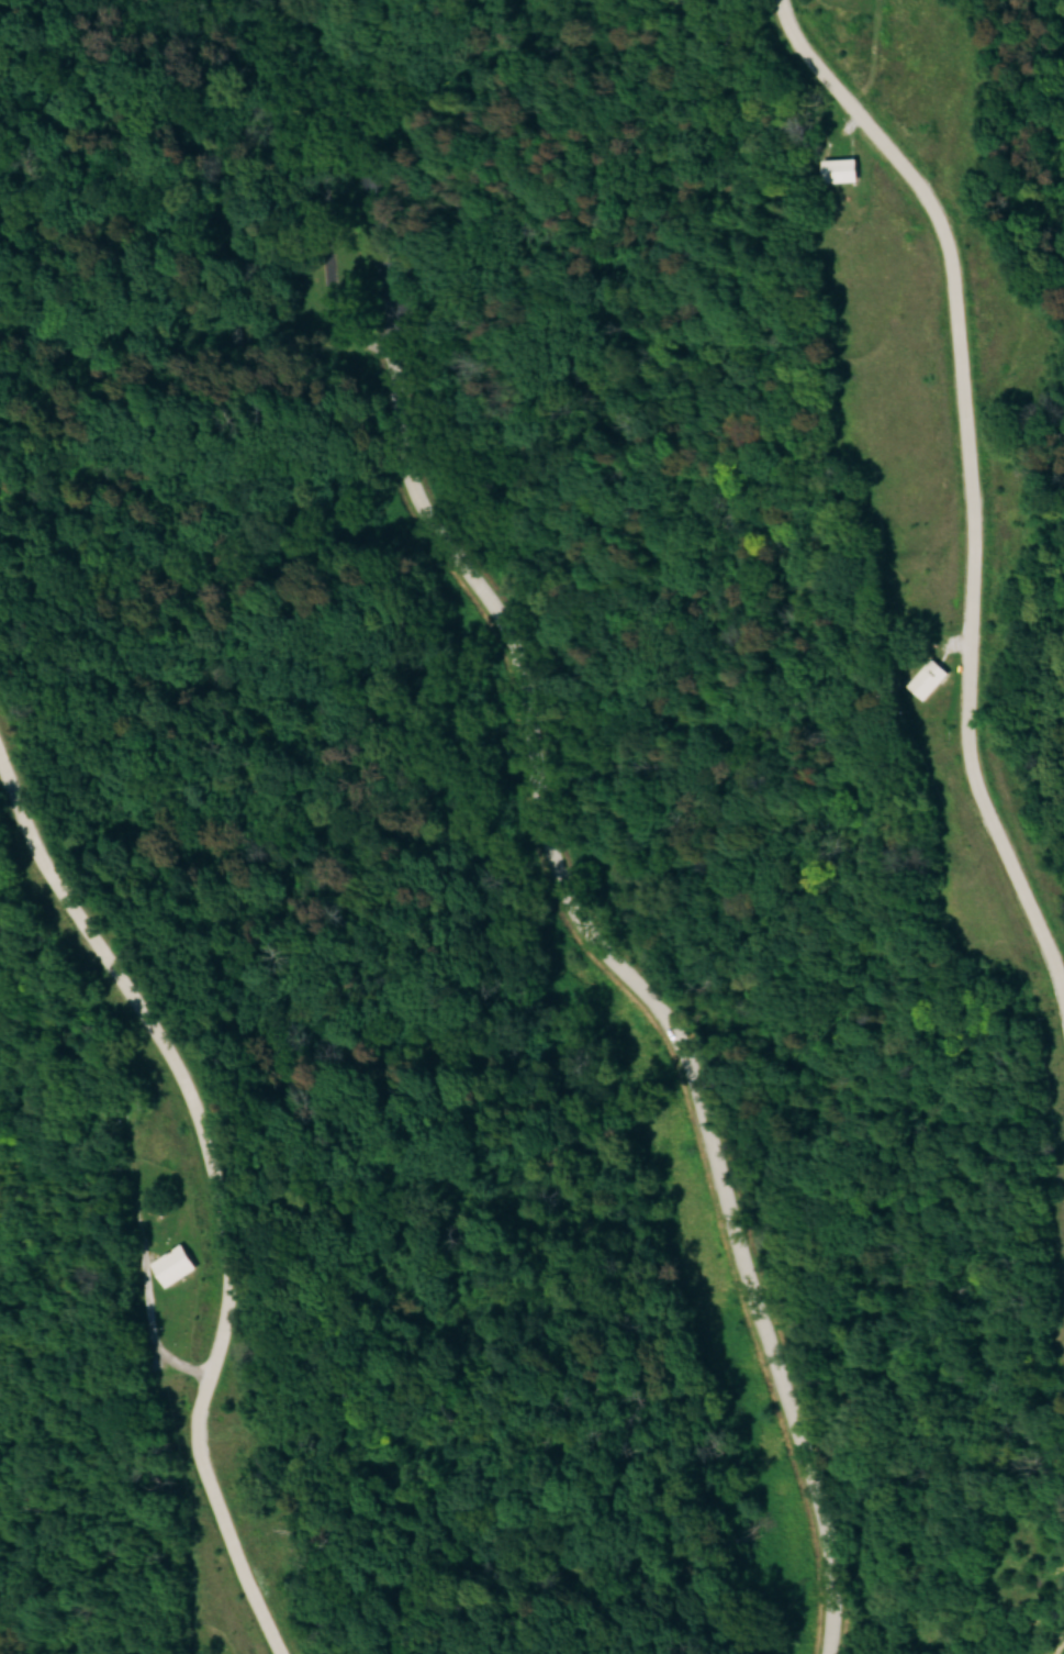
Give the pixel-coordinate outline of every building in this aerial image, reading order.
[(859,157),(825,158),(826,181),(861,180),(859,157)] [(952,672),(935,656),(910,682),(927,698),(952,672)] [(181,1240),(153,1259),(168,1286),(200,1265),(181,1240)]
